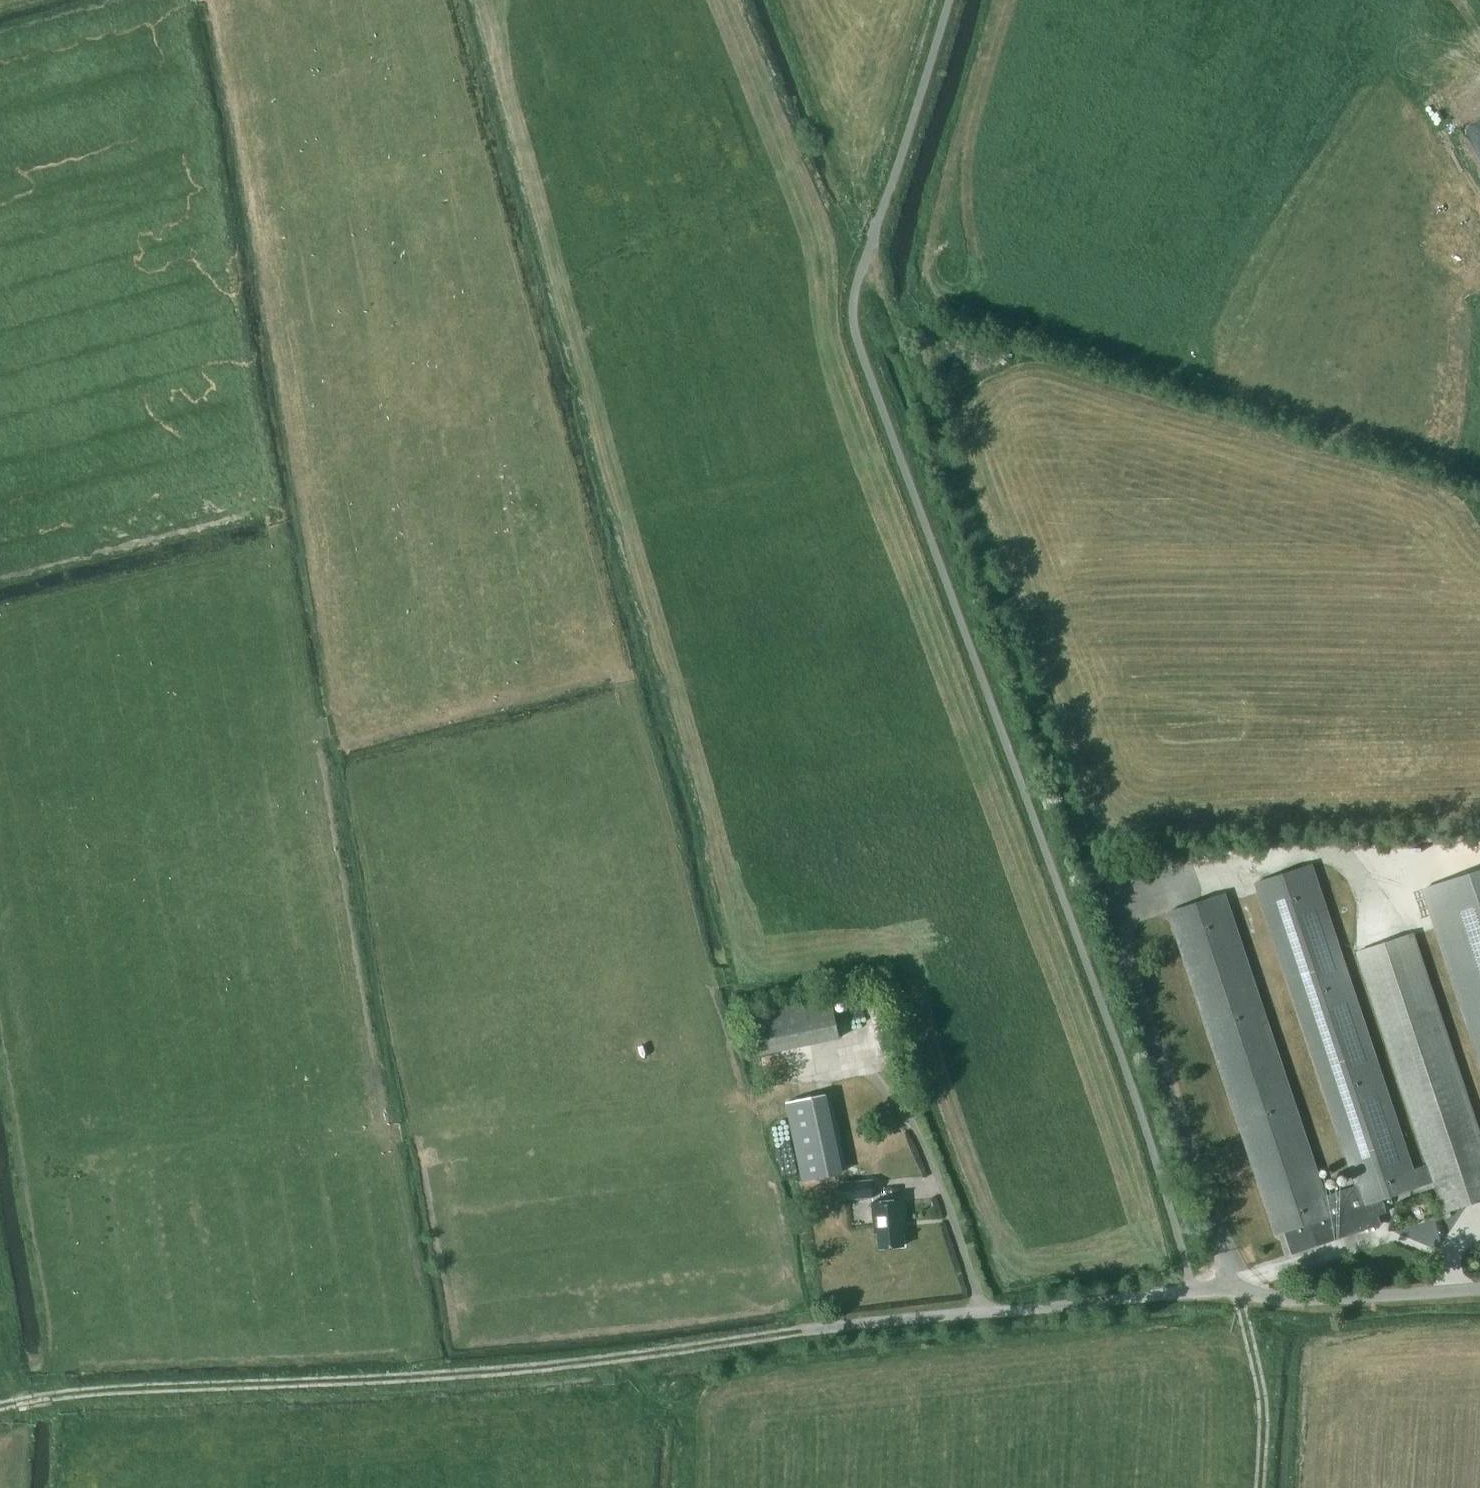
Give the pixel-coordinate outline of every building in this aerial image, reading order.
[(1413,933),(1357,952),(1427,1163),(1412,1168),(1311,864),(1256,883),(1357,1186),(1326,1197),(1224,893),(1169,912),(1276,1235),(1284,1232),(1292,1254),(1381,1224),(1378,1215),(1386,1212),(1382,1199),(1434,1182),(1444,1212),(1479,1200),(1479,1134),(1413,933)] [(1422,889),(1479,1063),(1479,870),(1422,889)] [(752,1015),(761,1055),(839,1038),(831,998),(752,1015)] [(786,1103),(803,1181),(842,1172),(825,1094),(786,1103)] [(873,1197),(872,1181),(840,1183),(842,1199),(873,1197)] [(879,1232),(880,1248),(904,1246),(903,1230),(906,1229),(903,1200),(873,1203),(876,1232),(879,1232)]
